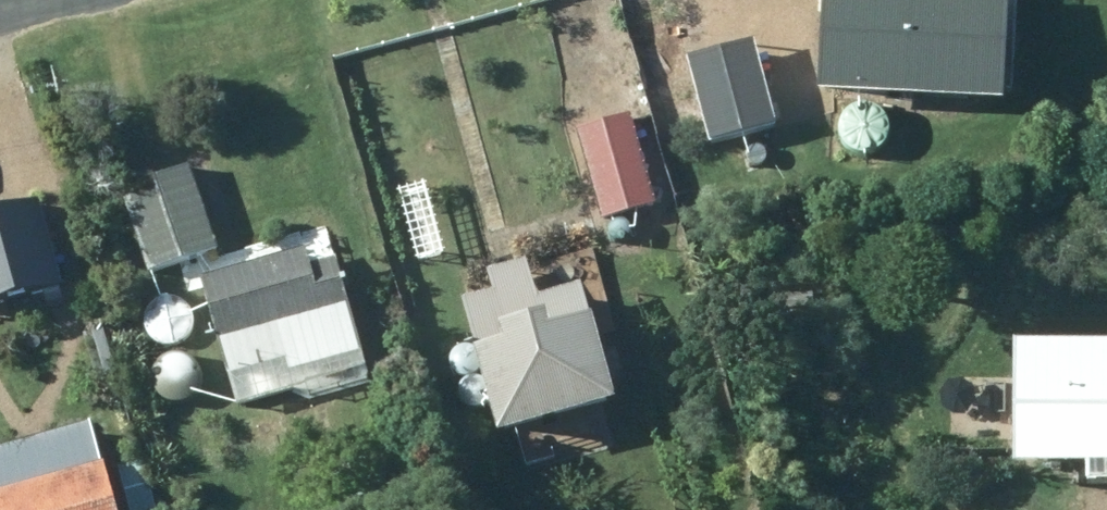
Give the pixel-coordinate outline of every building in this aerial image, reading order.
[(998,93),(971,0),(912,0),(786,36),(818,144),(998,93)] [(715,63),(733,134),(779,121),(762,50),(715,63)] [(579,145),(600,226),(654,213),(633,132),(579,145)] [(222,247),(194,163),(125,187),(153,270),(222,247)] [(311,248),(210,276),(244,400),(373,365),(343,256),(315,264),(311,248)] [(457,351),(478,449),(599,423),(568,280),(458,303),(468,349),(457,351)] [(1106,461),(1106,340),(1029,340),(1028,461),(1106,461)] [(101,420),(0,448),(0,509),(125,509),(101,420)]
